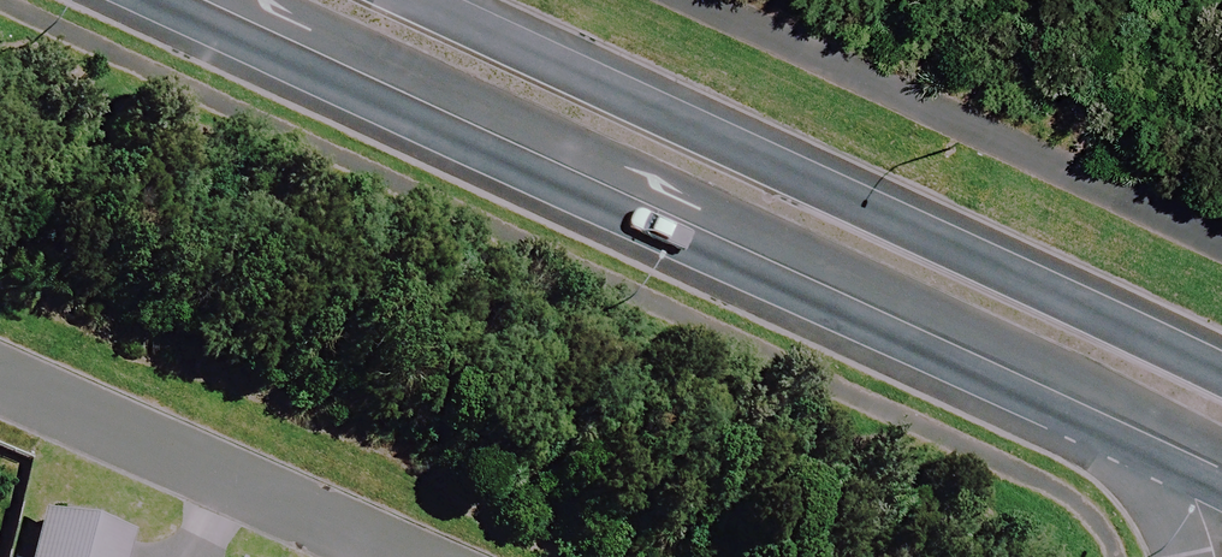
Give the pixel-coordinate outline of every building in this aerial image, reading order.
[(124,542),(37,518),(26,556),(119,556),(124,542)]
